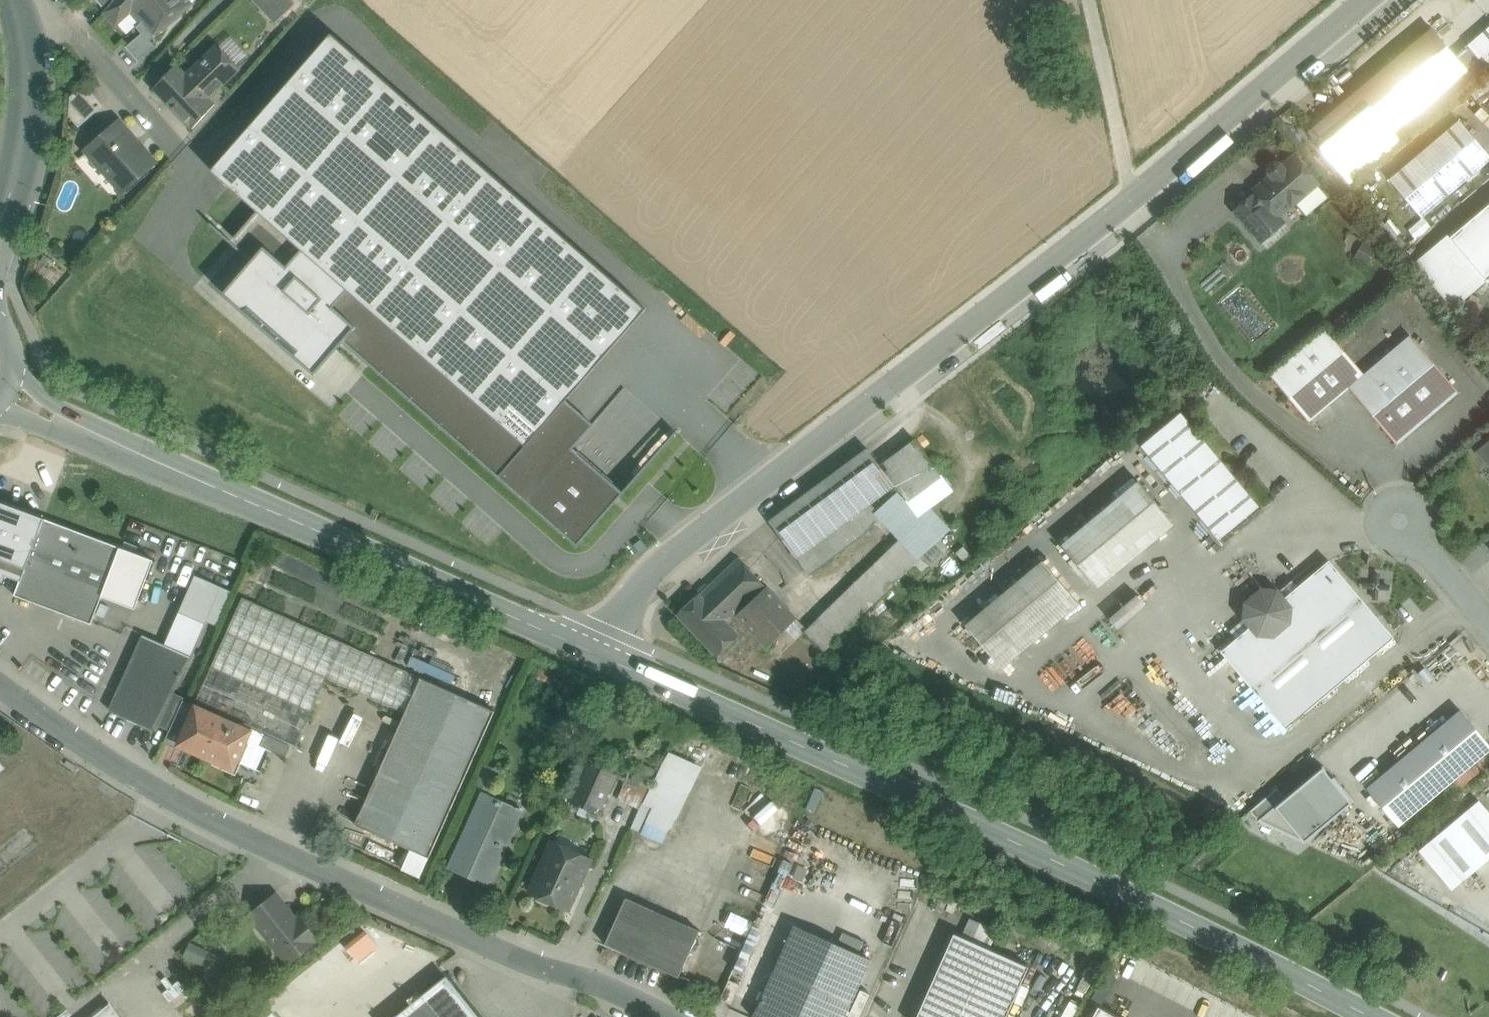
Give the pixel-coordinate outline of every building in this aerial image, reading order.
[(105,11),(117,25),(132,12),(153,38),(192,5),(195,0),(115,0),(105,11)] [(275,22),(295,3),(292,0),(254,0),(275,22)] [(1432,30),(1395,61),(1428,101),(1466,70),(1454,56),(1432,30)] [(331,34),(212,170),(258,210),(302,249),(350,290),(527,445),(566,400),(646,309),(331,34)] [(218,47),(239,68),(250,57),(230,36),(218,47)] [(1467,45),(1454,56),(1466,70),(1479,59),(1467,45)] [(188,76),(177,64),(154,89),(193,129),(216,104),(209,97),(239,68),(218,47),(188,76)] [(1395,61),(1309,133),(1343,173),(1428,101),(1395,61)] [(85,85),(71,97),(70,116),(79,127),(103,106),(85,85)] [(1389,180),(1421,217),(1488,160),(1488,156),(1459,121),(1389,180)] [(153,163),(119,124),(89,150),(123,189),(153,163)] [(1294,156),(1282,167),(1279,164),(1274,163),(1269,168),(1269,172),(1272,176),(1255,190),(1259,195),(1278,217),(1279,217),(1318,184),(1294,156)] [(1259,195),(1237,213),(1261,241),(1284,222),(1279,217),(1278,217),(1259,195)] [(1450,237),(1451,238),(1486,280),(1487,281),(1488,279),(1488,204),(1450,237)] [(287,265),(302,249),(258,210),(230,242),(251,261),(265,246),(287,265)] [(1451,238),(1418,266),(1453,308),(1486,280),(1451,238)] [(316,375),(344,343),(357,327),(335,308),(350,290),(302,249),(287,265),(265,246),(251,261),(223,294),(316,375)] [(498,478),(527,445),(350,290),(335,308),(357,327),(344,343),(498,478)] [(1364,375),(1325,329),(1270,375),(1309,422),(1349,388),(1364,375)] [(1458,392),(1410,336),(1364,375),(1349,388),(1397,444),(1458,392)] [(566,400),(527,445),(498,478),(576,546),(623,493),(573,450),(594,425),(566,400)] [(1137,440),(1210,540),(1252,509),(1179,409),(1137,440)] [(914,439),(880,465),(894,483),(909,502),(943,476),(914,439)] [(1480,451),(1488,461),(1488,443),(1480,451)] [(866,447),(770,521),(798,558),(864,506),(894,483),(880,465),(866,447)] [(1139,481),(1061,545),(1093,584),(1171,520),(1139,481)] [(940,538),(897,493),(875,513),(901,540),(919,559),(940,538)] [(0,501),(0,559),(25,568),(27,569),(46,519),(0,501)] [(864,506),(798,558),(810,574),(863,533),(875,519),(864,506)] [(121,547),(46,519),(27,569),(25,568),(20,581),(15,595),(92,624),(103,596),(121,547)] [(648,550),(641,540),(633,546),(640,555),(648,550)] [(901,540),(806,632),(823,651),(919,559),(901,540)] [(154,560),(121,547),(103,596),(136,609),(154,560)] [(738,558),(701,595),(729,624),(737,617),(753,601),(782,632),(797,618),(738,558)] [(25,568),(0,559),(0,581),(4,582),(6,576),(20,581),(25,568)] [(1043,561),(966,625),(998,664),(1075,599),(1043,561)] [(1298,587),(1292,581),(1281,590),(1286,597),(1283,600),(1276,592),(1262,591),(1247,604),(1246,618),(1252,626),(1221,652),(1286,729),(1394,638),(1329,561),(1298,587)] [(221,587),(195,575),(179,612),(205,623),(221,587)] [(221,587),(205,623),(216,628),(232,592),(221,587)] [(701,595),(700,594),(678,615),(717,656),(739,635),(729,624),(701,595)] [(421,678),(243,598),(227,633),(327,678),(405,713),(421,678)] [(782,632),(753,601),(737,617),(766,648),(782,632)] [(190,656),(205,623),(179,612),(164,644),(190,656)] [(327,678),(227,633),(211,668),(312,713),(327,678)] [(143,635),(110,710),(156,731),(159,726),(174,693),(190,656),(164,644),(143,635)] [(312,713),(211,668),(196,702),(296,747),(312,713)] [(429,858),(495,710),(421,678),(405,713),(355,825),(411,849),(429,858)] [(174,693),(159,726),(170,731),(183,701),(184,698),(174,693)] [(170,731),(166,738),(179,744),(196,706),(183,701),(170,731)] [(251,731),(196,706),(179,744),(179,745),(234,769),(251,731)] [(1367,788),(1398,827),(1488,751),(1488,744),(1460,710),(1367,788)] [(617,774),(588,762),(570,801),(600,814),(617,774)] [(631,781),(648,789),(657,769),(639,762),(631,781)] [(1332,779),(1323,768),(1275,807),(1304,843),(1353,802),(1343,790),(1344,790),(1334,777),(1332,779)] [(631,781),(627,779),(618,800),(639,809),(642,803),(648,789),(631,781)] [(484,793),(450,868),(489,885),(523,811),(484,793)] [(1419,851),(1452,891),(1488,860),(1488,813),(1479,801),(1419,851)] [(642,803),(639,809),(632,827),(644,832),(655,808),(642,803)] [(588,861),(552,845),(532,891),(535,892),(534,894),(535,899),(548,904),(552,903),(553,900),(568,907),(588,861)] [(420,877),(429,858),(411,849),(402,869),(420,877)] [(301,927),(274,894),(249,914),(290,964),(315,944),(313,942),(318,938),(306,923),(301,927)] [(700,931),(626,898),(605,944),(679,977),(700,931)] [(796,925),(795,926),(754,1016),(845,1016),(870,960),(870,959),(870,958),(796,925)] [(954,934),(917,1016),(1006,1016),(1029,967),(954,934)] [(446,977),(396,1016),(479,1016),(446,977)] [(740,984),(729,979),(720,999),(731,1004),(740,984)] [(93,1016),(121,1016),(110,1003),(93,1016)] [(1093,1016),(1116,1016),(1099,1007),(1093,1016)]
